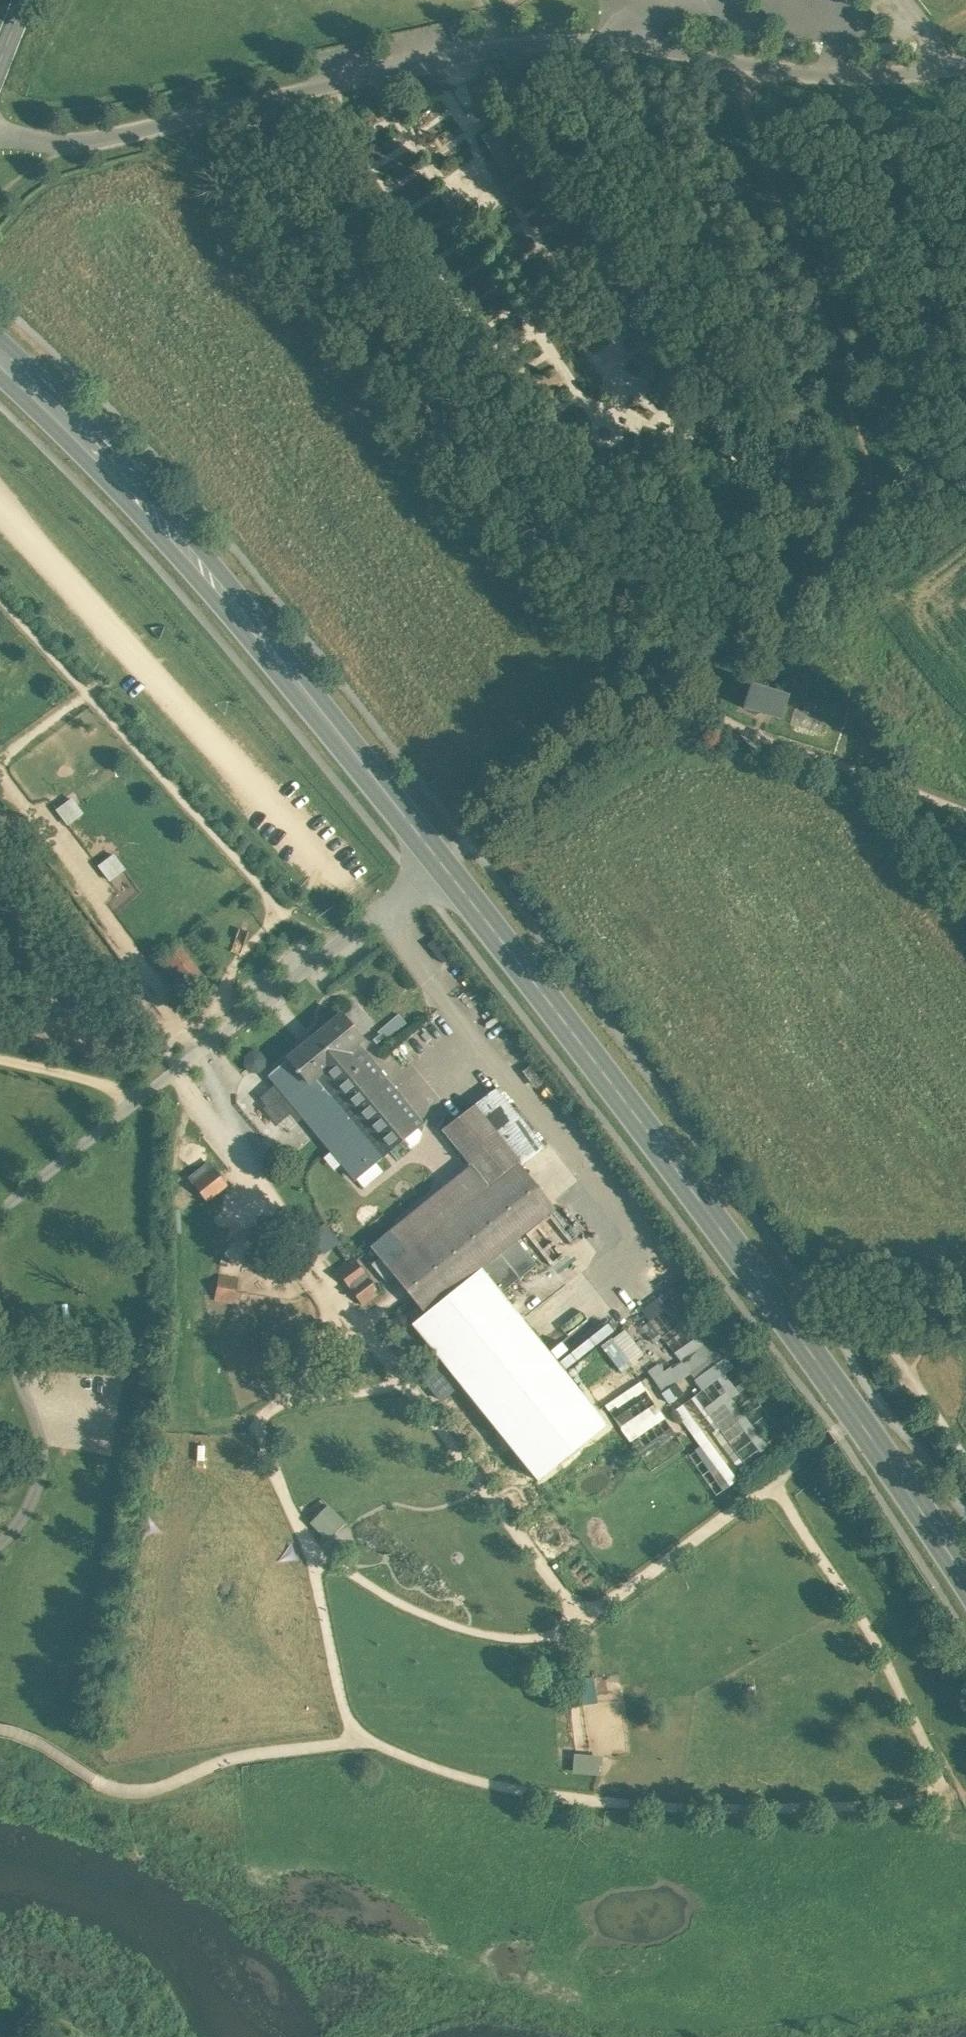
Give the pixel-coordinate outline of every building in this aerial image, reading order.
[(427,158),(466,136),(453,113),(462,108),(455,94),(418,115),(426,129),(414,136),(427,158)] [(532,161),(506,120),(497,126),(480,136),(493,156),(502,150),(508,159),(507,160),(515,172),(532,161)] [(769,680),(753,676),(751,684),(769,680)] [(769,680),(751,684),(743,707),(778,718),(785,695),(769,680)] [(201,976),(179,945),(162,958),(184,988),(201,976)] [(342,1014),(287,1059),(308,1084),(314,1079),(325,1092),(368,1056),(357,1043),(362,1038),(342,1014)] [(287,1059),(270,1038),(252,1053),(300,1112),(301,1112),(325,1092),(314,1079),(308,1084),(287,1059)] [(423,1123),(368,1056),(325,1092),(301,1112),(350,1172),(361,1174),(423,1123)] [(543,1147),(496,1088),(472,1106),(519,1164),(543,1147)] [(471,1166),(371,1247),(424,1313),(412,1324),(548,1495),(623,1437),(500,1293),(480,1268),(516,1239),(555,1208),(519,1164),(472,1106),(441,1129),(471,1166)] [(217,1173),(198,1188),(207,1200),(227,1185),(217,1173)] [(516,1239),(480,1268),(500,1293),(536,1264),(516,1239)] [(378,1291),(354,1258),(337,1271),(361,1304),(378,1291)] [(238,1279),(219,1275),(215,1299),(234,1302),(238,1279)] [(785,1442),(709,1325),(693,1335),(664,1292),(642,1306),(673,1353),(647,1369),(669,1402),(690,1388),(683,1377),(690,1372),(701,1389),(675,1407),(724,1482),(785,1442)] [(625,1327),(611,1337),(630,1363),(644,1352),(625,1327)] [(656,1402),(620,1423),(629,1439),(665,1418),(656,1402)] [(328,1537),(346,1520),(329,1502),(311,1520),(328,1537)] [(573,1772),(601,1773),(602,1754),(574,1752),(573,1772)]
